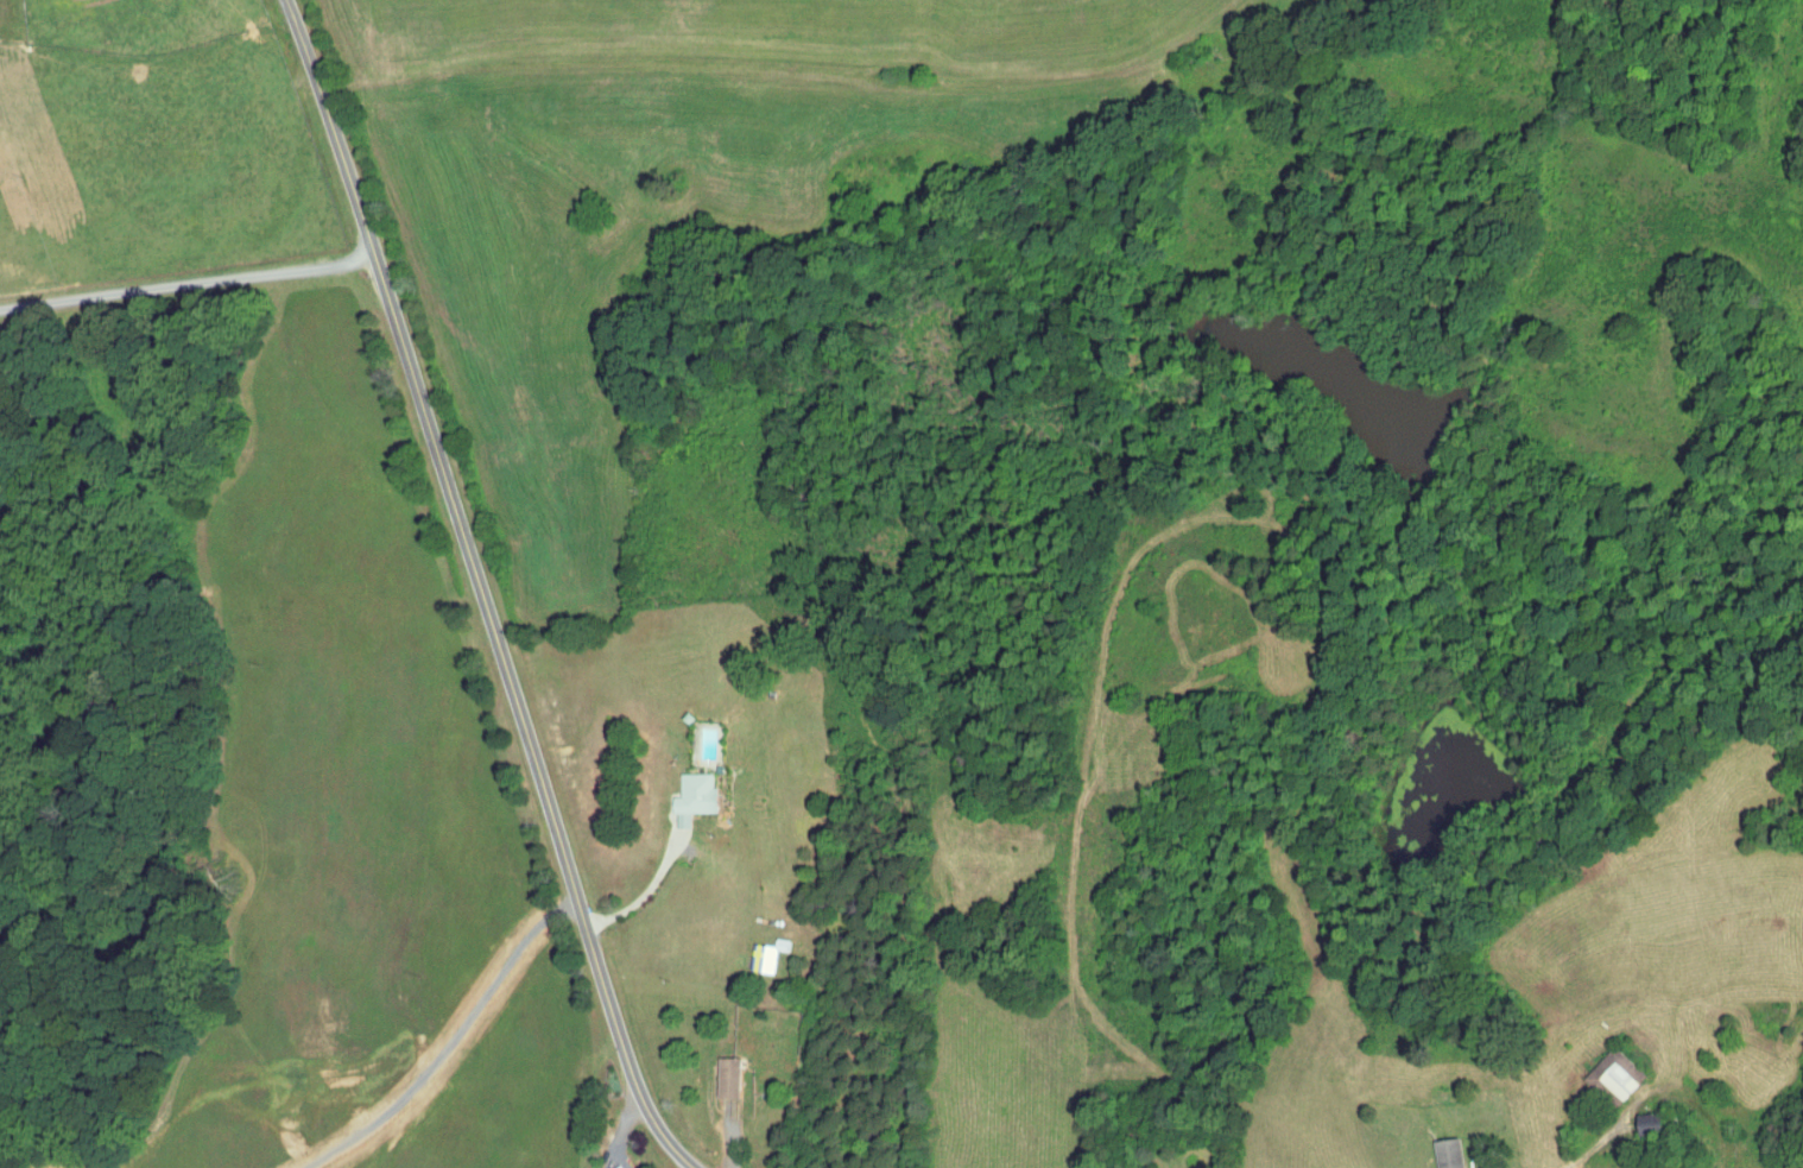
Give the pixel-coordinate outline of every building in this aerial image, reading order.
[(715,812),(716,773),(680,772),(680,796),(674,796),(674,827),(689,827),(689,812),(715,812)] [(1623,1100),(1647,1075),(1614,1045),(1583,1079),(1604,1098),(1612,1090),(1623,1100)] [(740,1097),(741,1057),(719,1057),(718,1097),(740,1097)] [(1462,1137),(1436,1140),(1438,1167),(1464,1167),(1462,1137)]
